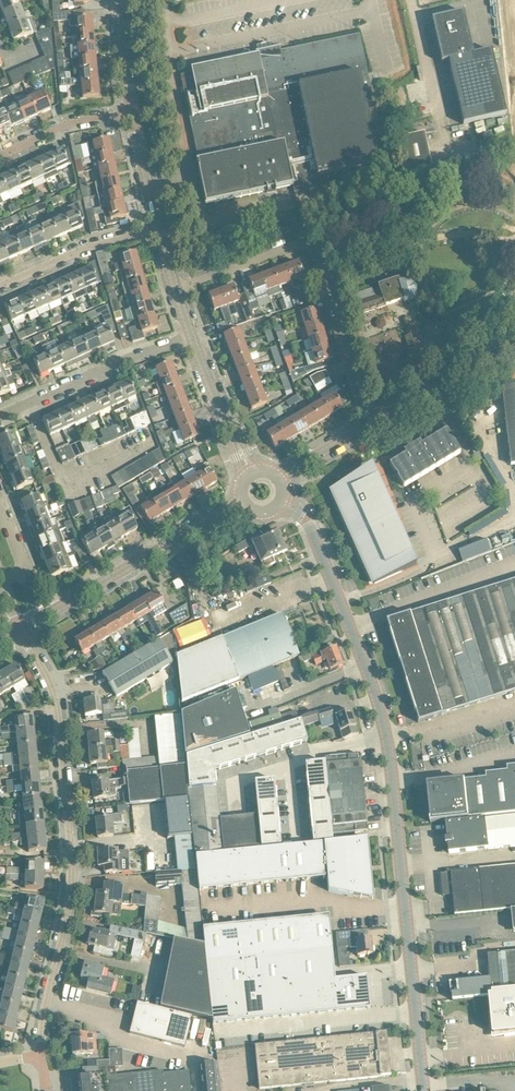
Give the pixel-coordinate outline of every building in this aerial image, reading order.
[(3,14),(20,7),(18,1),(21,0),(0,0),(0,7),(3,14)] [(49,12),(49,3),(48,0),(40,0),(46,13),(49,12)] [(53,14),(60,13),(59,0),(51,0),(53,14)] [(31,18),(25,20),(20,7),(3,14),(8,27),(21,23),(31,18)] [(60,13),(53,14),(53,22),(57,22),(69,21),(70,27),(76,27),(76,33),(93,31),(91,18),(85,18),(84,10),(73,11),(60,13)] [(463,12),(431,19),(441,63),(449,61),(463,125),(506,115),(491,50),(473,55),(463,12)] [(31,18),(21,23),(8,27),(14,41),(35,33),(37,32),(31,18)] [(51,34),(50,27),(37,32),(35,33),(37,37),(38,40),(51,34)] [(93,31),(76,33),(77,46),(94,44),(93,31)] [(38,40),(45,57),(53,54),(51,34),(38,40)] [(281,46),(268,49),(255,52),(256,53),(257,52),(258,55),(191,69),(191,71),(187,72),(187,74),(180,75),(198,161),(196,162),(196,163),(197,163),(206,204),(266,191),(266,192),(267,192),(267,191),(274,189),(275,191),(275,189),(293,186),(294,193),(388,173),(381,139),(388,138),(384,119),(377,121),(359,34),(280,51),(280,48),(281,47),(281,46)] [(94,44),(77,46),(70,46),(71,59),(79,59),(95,57),(94,44)] [(55,69),(53,54),(45,57),(50,70),(55,69)] [(45,57),(39,60),(44,73),(50,70),(45,57)] [(95,57),(79,59),(80,72),(96,70),(100,70),(99,62),(96,62),(95,57)] [(39,60),(33,63),(38,75),(44,73),(39,60)] [(33,63),(26,65),(32,78),(38,75),(33,63)] [(26,65),(20,68),(26,81),(32,78),(26,65)] [(20,68),(14,70),(20,83),(26,81),(20,68)] [(14,70),(8,73),(13,86),(20,83),(14,70)] [(96,70),(80,72),(81,85),(98,83),(96,70)] [(65,80),(65,72),(58,73),(60,87),(66,86),(75,85),(74,81),(72,81),(70,80),(65,80)] [(6,78),(1,80),(3,87),(9,84),(6,78)] [(98,83),(81,85),(83,98),(99,96),(98,83)] [(43,92),(29,99),(37,116),(51,109),(47,101),(52,99),(47,90),(43,92)] [(37,116),(29,99),(16,105),(24,122),(37,116)] [(11,128),(24,122),(16,105),(3,111),(11,128)] [(11,128),(3,111),(0,112),(0,133),(11,128)] [(406,173),(406,175),(432,169),(424,133),(399,138),(406,173)] [(87,144),(89,155),(90,157),(112,152),(109,139),(87,144)] [(74,161),(80,159),(83,158),(83,156),(80,145),(76,147),(71,148),(74,158),(74,161)] [(49,156),(56,171),(69,165),(72,164),(71,160),(68,149),(63,152),(62,150),(49,156)] [(90,157),(93,170),(99,168),(115,165),(112,152),(90,157)] [(49,156),(37,161),(44,177),(46,181),(58,175),(56,171),(49,156)] [(80,159),(74,161),(76,166),(77,173),(83,172),(82,165),(80,159)] [(44,177),(37,161),(25,167),(32,182),(44,177)] [(115,165),(99,168),(101,181),(95,182),(95,183),(117,178),(115,165)] [(25,167),(13,172),(20,188),(32,182),(25,167)] [(13,172),(0,178),(8,194),(20,188),(13,172)] [(117,178),(95,183),(98,195),(120,190),(117,178)] [(101,208),(103,208),(123,203),(120,190),(98,195),(101,208)] [(70,213),(63,216),(70,232),(83,226),(80,220),(84,218),(83,214),(81,203),(80,202),(73,205),(68,207),(70,213)] [(33,215),(38,213),(46,209),(43,203),(30,209),(33,215)] [(103,208),(104,215),(107,225),(119,223),(118,218),(126,216),(126,215),(129,214),(128,208),(124,208),(123,203),(103,208)] [(91,234),(98,233),(93,210),(92,210),(86,211),(91,234)] [(70,232),(63,216),(51,222),(58,237),(70,232)] [(32,231),(26,233),(33,248),(35,251),(43,248),(42,245),(46,243),(39,227),(36,220),(33,221),(28,223),(32,231)] [(39,227),(46,243),(58,237),(51,222),(39,227)] [(16,229),(19,236),(14,238),(21,254),(33,248),(26,233),(23,226),(16,229)] [(0,239),(2,244),(9,259),(21,254),(14,238),(10,240),(8,235),(0,239)] [(7,264),(5,261),(9,259),(2,244),(0,245),(0,267),(7,264)] [(119,253),(122,263),(114,265),(116,272),(120,271),(139,265),(136,252),(128,254),(127,251),(119,253)] [(103,252),(96,254),(96,256),(102,276),(109,274),(103,252)] [(298,262),(285,267),(291,282),(294,289),(300,287),(298,280),(304,277),(298,262)] [(82,272),(78,274),(88,295),(88,296),(95,293),(92,286),(101,282),(96,268),(92,270),(89,265),(80,269),(82,272)] [(139,265),(120,271),(124,283),(143,278),(139,265)] [(291,282),(285,267),(281,269),(280,266),(272,268),(273,271),(279,287),(291,282)] [(261,276),(267,291),(269,297),(281,293),(279,287),(273,271),(261,276)] [(75,300),(88,295),(78,274),(66,279),(75,300)] [(109,274),(102,276),(103,281),(104,281),(104,282),(104,281),(106,289),(112,287),(110,279),(109,274)] [(52,281),(54,285),(64,307),(70,304),(67,297),(72,295),(75,300),(66,279),(64,276),(52,281)] [(269,297),(261,276),(248,281),(250,285),(256,302),(269,297)] [(124,283),(122,284),(125,296),(147,290),(143,278),(124,283)] [(399,283),(398,280),(375,288),(378,297),(357,304),(360,314),(404,299),(399,283)] [(407,280),(399,283),(404,299),(405,303),(414,300),(416,300),(417,293),(413,283),(407,280)] [(40,287),(41,290),(48,306),(60,300),(63,307),(64,307),(54,285),(52,281),(40,287)] [(256,302),(250,285),(243,288),(249,304),(256,302)] [(233,286),(221,291),(226,306),(230,317),(237,314),(233,304),(239,301),(233,286)] [(375,288),(354,295),(357,304),(378,297),(375,288)] [(36,311),(48,306),(41,290),(29,296),(36,311)] [(147,290),(125,296),(129,309),(150,303),(147,290)] [(221,291),(208,295),(214,311),(220,309),(227,329),(234,326),(230,317),(226,306),(221,291)] [(297,299),(300,305),(314,301),(312,294),(297,299)] [(24,317),(36,311),(29,296),(17,301),(24,317)] [(283,299),(287,309),(292,308),(289,297),(283,299)] [(117,299),(110,301),(113,313),(120,311),(117,299)] [(283,311),(287,309),(283,299),(279,300),(283,311)] [(11,322),(24,317),(17,301),(4,307),(11,322)] [(134,321),(154,315),(150,303),(129,309),(132,322),(134,321)] [(116,332),(111,318),(108,305),(86,314),(92,326),(92,327),(93,327),(90,320),(101,315),(104,321),(107,327),(95,333),(102,348),(103,351),(111,348),(109,345),(114,342),(110,334),(116,332)] [(251,320),(255,319),(250,307),(242,310),(246,322),(251,320)] [(316,309),(306,312),(301,313),(305,326),(320,322),(316,309)] [(120,311),(113,313),(115,320),(122,318),(120,311)] [(92,327),(92,326),(86,314),(81,317),(88,330),(92,327)] [(154,315),(134,321),(136,327),(129,329),(133,342),(144,339),(142,333),(158,328),(154,315)] [(403,320),(408,335),(405,337),(415,365),(427,361),(416,332),(413,334),(407,318),(403,320)] [(305,326),(309,338),(324,333),(320,322),(305,326)] [(124,324),(117,326),(121,340),(128,338),(124,324)] [(239,329),(234,331),(223,335),(228,348),(243,342),(239,329)] [(270,329),(264,331),(266,337),(272,335),(270,329)] [(282,331),(275,333),(277,339),(284,337),(282,331)] [(102,348),(95,333),(83,338),(81,334),(80,334),(89,354),(102,348)] [(324,333),(309,338),(313,351),(328,347),(324,333)] [(85,356),(89,354),(80,334),(75,336),(78,341),(70,344),(79,362),(86,359),(85,356)] [(266,337),(268,343),(274,340),(272,335),(266,337)] [(45,351),(58,346),(56,341),(43,345),(45,351)] [(243,342),(228,348),(233,360),(248,354),(243,342)] [(70,344),(58,349),(65,365),(67,368),(79,362),(70,344)] [(18,345),(12,348),(13,351),(17,360),(23,357),(24,357),(18,345)] [(331,360),(331,358),(334,357),(332,352),(329,353),(328,347),(313,351),(313,352),(309,353),(310,358),(314,357),(316,364),(331,360)] [(65,365),(58,349),(46,355),(53,370),(65,365)] [(282,352),(284,359),(291,356),(288,349),(282,352)] [(281,359),(279,353),(272,356),(274,362),(281,359)] [(233,360),(237,372),(253,366),(248,354),(233,360)] [(33,361),(40,376),(53,370),(46,355),(33,361)] [(274,362),(276,367),(283,365),(281,359),(274,362)] [(156,369),(159,376),(160,381),(176,375),(171,363),(156,369)] [(3,366),(0,367),(0,381),(11,377),(9,370),(5,371),(3,366)] [(253,366),(237,372),(242,385),(257,379),(253,366)] [(304,368),(303,367),(293,371),(289,372),(293,382),(306,375),(304,368)] [(29,369),(23,372),(29,385),(35,382),(29,369)] [(309,378),(312,384),(314,387),(329,378),(325,371),(316,374),(309,378)] [(282,384),(288,381),(285,372),(279,374),(282,384)] [(156,383),(160,395),(181,387),(176,375),(160,381),(156,383)] [(10,392),(8,387),(14,384),(11,377),(0,381),(0,396),(10,392)] [(309,378),(303,381),(307,387),(312,384),(309,378)] [(144,379),(138,382),(140,389),(146,386),(144,379)] [(266,390),(266,389),(262,390),(257,379),(242,385),(247,397),(266,390)] [(129,381),(116,387),(126,407),(130,405),(129,401),(136,398),(136,397),(134,391),(129,381)] [(288,381),(282,384),(285,392),(291,390),(288,381)] [(126,407),(116,387),(104,392),(111,408),(113,413),(126,407)] [(185,400),(181,387),(160,395),(161,395),(165,394),(170,406),(185,400)] [(502,388),(511,464),(514,464),(514,387),(502,388)] [(267,404),(264,397),(268,396),(266,390),(247,397),(252,409),(267,404)] [(323,400),(323,401),(331,415),(332,414),(342,408),(341,405),(347,402),(340,390),(334,394),(323,400)] [(99,413),(111,408),(104,392),(92,398),(99,413)] [(296,395),(291,398),(294,404),(300,401),(296,395)] [(95,415),(99,413),(92,398),(80,403),(87,419),(90,425),(97,423),(98,421),(95,415)] [(294,404),(291,398),(285,401),(289,407),(294,404)] [(190,412),(185,400),(170,406),(174,418),(190,412)] [(323,401),(311,407),(320,421),(331,415),(323,401)] [(87,419),(80,403),(68,409),(75,424),(87,419)] [(149,414),(156,411),(153,405),(147,408),(149,414)] [(268,412),(272,418),(273,417),(275,420),(283,414),(282,412),(283,411),(280,405),(274,409),(268,412)] [(300,414),(308,428),(320,421),(311,407),(300,414)] [(62,430),(75,424),(68,409),(55,414),(62,430)] [(156,411),(149,414),(150,415),(151,419),(158,417),(156,411)] [(131,419),(136,431),(150,424),(147,416),(146,412),(131,419)] [(174,418),(179,430),(195,424),(190,412),(174,418)] [(272,418),(268,412),(263,415),(267,421),(272,418)] [(62,430),(55,414),(43,420),(50,436),(62,430)] [(308,428),(300,414),(289,421),(297,435),(308,428)] [(136,431),(131,419),(125,421),(127,427),(123,429),(126,435),(136,431)] [(289,421),(277,428),(286,442),(297,435),(289,421)] [(199,437),(195,424),(179,430),(184,443),(199,437)] [(32,440),(38,438),(33,425),(26,427),(32,440)] [(106,430),(112,442),(122,437),(120,430),(115,433),(113,427),(106,430)] [(164,432),(163,429),(156,432),(159,438),(165,436),(165,435),(178,431),(177,428),(173,430),(172,429),(164,432)] [(274,448),(286,442),(277,428),(266,434),(274,448)] [(404,455),(390,464),(395,473),(403,486),(419,477),(460,452),(452,439),(447,429),(421,445),(419,441),(413,445),(402,452),(404,455)] [(112,442),(106,430),(100,432),(103,438),(98,440),(101,446),(112,442)] [(2,452),(19,446),(18,443),(14,433),(0,438),(0,448),(2,452)] [(82,441),(88,453),(98,448),(95,442),(91,444),(88,438),(82,441)] [(70,446),(75,458),(88,453),(82,441),(70,446)] [(75,458),(70,446),(68,443),(56,449),(63,464),(75,458)] [(19,446),(2,452),(6,465),(24,458),(19,446)] [(164,461),(163,457),(159,448),(152,453),(159,465),(164,461)] [(189,449),(184,452),(187,458),(193,455),(189,449)] [(184,452),(179,455),(182,461),(187,458),(184,452)] [(153,468),(159,465),(152,453),(146,456),(153,468)] [(147,472),(153,468),(146,456),(140,460),(147,472)] [(24,458),(6,465),(11,477),(29,470),(24,458)] [(141,475),(147,472),(140,460),(134,463),(141,475)] [(136,478),(141,475),(134,463),(129,467),(136,478)] [(161,466),(165,472),(170,469),(166,463),(161,466)] [(206,464),(194,471),(205,489),(217,482),(206,464)] [(332,489),(375,584),(416,565),(371,466),(332,489)] [(130,482),(136,478),(129,467),(123,470),(130,482)] [(159,475),(156,469),(150,473),(153,478),(159,475)] [(13,482),(11,483),(14,490),(16,489),(16,490),(27,486),(34,483),(29,470),(11,477),(13,482)] [(124,485),(130,482),(123,470),(117,473),(124,485)] [(111,477),(117,486),(118,489),(124,485),(117,473),(111,477)] [(150,473),(143,477),(146,483),(153,479),(150,473)] [(55,482),(53,476),(40,481),(43,487),(55,482)] [(205,489),(197,476),(186,482),(194,496),(196,499),(203,494),(201,492),(205,489)] [(43,487),(45,493),(57,488),(55,482),(43,487)] [(194,496),(186,482),(175,489),(183,502),(194,496)] [(171,483),(160,490),(171,509),(183,502),(175,489),(171,483)] [(132,506),(139,502),(134,493),(136,491),(132,484),(122,489),(132,506)] [(104,491),(109,504),(115,501),(113,495),(120,492),(118,489),(117,486),(104,491)] [(149,497),(152,502),(160,516),(171,509),(160,490),(149,497)] [(104,491),(92,496),(97,509),(109,504),(104,491)] [(46,502),(41,503),(38,495),(21,502),(20,504),(22,510),(25,511),(26,515),(43,508),(48,506),(46,502)] [(79,502),(83,513),(84,514),(95,510),(90,497),(79,502)] [(73,518),(84,514),(83,513),(79,502),(68,506),(70,512),(73,518)] [(156,521),(156,518),(160,516),(152,502),(141,509),(140,508),(136,511),(141,520),(146,518),(149,523),(149,522),(152,524),(156,521)] [(48,521),(43,508),(26,515),(31,527),(48,521)] [(120,511),(114,515),(116,520),(125,536),(137,529),(133,522),(137,519),(132,511),(123,516),(120,511)] [(114,543),(125,536),(116,520),(114,515),(102,521),(105,527),(114,543)] [(36,540),(59,531),(57,525),(51,528),(48,521),(31,527),(29,528),(32,536),(34,535),(36,540)] [(102,550),(106,547),(108,550),(115,545),(114,543),(105,527),(99,530),(96,523),(90,527),(93,534),(102,550)] [(263,536),(260,532),(235,547),(239,553),(253,545),(264,569),(275,563),(272,557),(286,551),(277,530),(263,536)] [(36,540),(34,541),(36,540),(38,544),(35,545),(39,553),(41,552),(63,544),(64,543),(61,536),(59,531),(36,540)] [(102,550),(93,534),(81,541),(90,557),(102,550)] [(486,541),(457,551),(461,563),(490,553),(486,541)] [(41,552),(46,565),(68,556),(63,544),(41,552)] [(82,549),(77,553),(84,565),(89,561),(82,549)] [(49,578),(51,577),(51,578),(73,569),(68,556),(46,565),(48,569),(46,570),(49,578)] [(247,593),(257,589),(257,590),(266,586),(272,583),(268,574),(253,580),(243,584),(247,593)] [(167,585),(170,592),(185,586),(182,579),(167,585)] [(387,621),(419,721),(514,691),(514,580),(387,621)] [(150,613),(150,612),(153,618),(167,610),(156,592),(142,600),(150,613)] [(129,608),(136,621),(150,613),(142,600),(136,604),(134,601),(127,606),(129,608)] [(189,618),(187,604),(169,614),(176,625),(189,618)] [(136,621),(129,608),(115,616),(123,629),(136,621)] [(299,656),(282,614),(222,638),(222,639),(177,657),(182,703),(239,680),(239,681),(299,656)] [(109,637),(123,629),(115,616),(102,624),(109,637)] [(157,637),(163,633),(155,621),(149,624),(157,637)] [(102,624),(88,633),(95,645),(109,637),(102,624)] [(125,632),(135,650),(136,649),(129,638),(133,636),(129,629),(125,632)] [(175,650),(182,650),(181,630),(174,631),(175,650)] [(159,639),(122,661),(102,673),(117,697),(175,661),(174,653),(172,631),(159,639)] [(123,642),(130,653),(135,650),(125,632),(120,635),(123,642)] [(74,641),(82,653),(95,645),(88,633),(74,641)] [(330,633),(320,637),(323,644),(333,640),(330,633)] [(97,648),(101,655),(106,652),(102,645),(97,648)] [(343,665),(336,647),(321,653),(319,649),(298,657),(300,663),(313,658),(315,664),(326,660),(330,670),(343,665)] [(95,655),(86,661),(92,670),(100,669),(106,665),(101,655),(97,648),(93,651),(95,655)] [(16,665),(4,672),(13,688),(25,681),(16,665)] [(280,667),(275,669),(284,691),(289,689),(280,667)] [(251,678),(246,680),(252,697),(279,685),(272,668),(251,677),(251,678)] [(0,674),(0,691),(2,694),(13,688),(4,672),(0,674)] [(16,693),(26,709),(26,708),(32,705),(27,696),(26,697),(22,690),(16,693)] [(280,715),(279,713),(249,722),(249,725),(247,726),(235,690),(181,713),(185,755),(249,734),(249,735),(185,756),(208,748),(300,719),(299,719),(296,711),(280,715)] [(16,693),(11,696),(20,710),(26,709),(16,693)] [(94,700),(83,701),(85,716),(103,714),(103,721),(114,720),(129,718),(128,711),(114,712),(114,705),(107,706),(101,706),(100,699),(94,700)] [(342,739),(359,734),(351,711),(333,717),(330,709),(300,719),(300,720),(307,740),(302,725),(319,719),(320,721),(326,719),(328,725),(337,724),(342,739)] [(159,768),(185,766),(180,714),(154,717),(158,756),(159,768)] [(22,718),(15,719),(15,726),(0,728),(1,734),(10,733),(16,732),(16,733),(34,731),(33,717),(22,718)] [(300,720),(186,757),(189,789),(216,787),(214,770),(307,741),(307,740),(300,720)] [(141,759),(139,729),(127,730),(129,760),(141,759)] [(34,731),(16,733),(17,746),(35,744),(34,731)] [(88,749),(120,746),(119,740),(112,741),(112,740),(104,741),(103,733),(87,734),(88,749)] [(3,754),(3,760),(37,757),(35,744),(17,746),(18,753),(3,754)] [(88,749),(90,765),(97,764),(98,769),(107,768),(106,763),(108,763),(108,755),(113,754),(112,752),(120,751),(120,746),(88,749)] [(347,755),(325,757),(325,762),(332,835),(355,832),(367,831),(362,777),(364,776),(364,771),(361,771),(360,754),(347,756),(347,755)] [(158,756),(141,759),(129,760),(122,760),(124,772),(126,772),(159,768),(158,756)] [(37,757),(3,760),(4,766),(12,765),(12,766),(19,765),(20,772),(38,770),(37,757)] [(325,762),(305,764),(313,842),(332,841),(333,841),(332,835),(325,762)] [(127,779),(127,786),(129,804),(173,800),(188,799),(189,798),(185,766),(159,768),(126,772),(127,779)] [(469,819),(514,814),(514,766),(507,767),(508,771),(486,774),(487,778),(465,781),(465,780),(426,784),(430,822),(469,818),(469,819)] [(21,779),(6,781),(6,787),(15,786),(22,786),(40,784),(38,770),(20,772),(21,779)] [(92,784),(89,784),(91,798),(93,798),(93,799),(104,798),(109,798),(109,797),(114,797),(116,796),(115,790),(121,789),(120,787),(127,786),(127,779),(112,781),(103,782),(92,783),(92,784)] [(274,780),(255,782),(261,847),(281,845),(274,780)] [(41,797),(40,784),(22,786),(23,799),(41,797)] [(216,787),(189,789),(195,852),(195,854),(223,852),(260,848),(257,815),(219,819),(216,787)] [(42,810),(41,797),(23,799),(24,812),(18,812),(19,813),(42,810)] [(173,800),(164,801),(165,810),(167,831),(168,837),(168,838),(174,838),(192,836),(188,799),(173,800)] [(26,825),(44,823),(42,810),(19,813),(20,826),(26,825)] [(121,814),(102,816),(102,819),(96,820),(98,837),(113,836),(112,824),(122,823),(121,814)] [(457,822),(447,824),(450,853),(489,849),(514,847),(514,816),(457,822)] [(45,837),(44,823),(26,825),(27,838),(45,837)] [(196,869),(192,836),(174,838),(177,871),(196,869)] [(21,839),(19,839),(20,846),(28,845),(29,852),(46,850),(45,837),(27,838),(21,839)] [(367,839),(321,844),(325,876),(327,876),(328,891),(353,896),(352,894),(369,897),(367,872),(369,872),(369,866),(366,866),(364,842),(368,841),(367,839)] [(325,876),(321,844),(306,845),(309,878),(322,876),(323,878),(325,878),(325,876)] [(309,878),(306,845),(290,847),(293,879),(309,878)] [(293,879),(290,847),(274,848),(277,881),(293,879)] [(277,881),(274,848),(258,850),(262,882),(277,881)] [(262,882),(258,850),(243,851),(246,884),(262,882)] [(128,851),(98,852),(98,867),(103,867),(104,873),(129,872),(128,851)] [(246,884),(243,851),(227,853),(230,885),(246,884)] [(230,885),(227,853),(211,854),(214,887),(230,885)] [(214,887),(211,854),(195,856),(199,891),(201,890),(201,888),(214,887)] [(10,874),(19,875),(25,875),(43,876),(44,862),(26,862),(26,861),(18,861),(18,868),(6,868),(6,874),(5,874),(10,874)] [(512,910),(514,909),(514,865),(451,872),(441,874),(443,896),(453,895),(455,915),(512,910)] [(140,896),(140,906),(145,907),(144,929),(143,932),(143,933),(145,933),(167,938),(174,939),(204,945),(196,869),(177,871),(155,872),(156,886),(181,884),(186,929),(158,921),(160,897),(147,896),(147,893),(141,893),(140,896)] [(43,889),(43,876),(25,875),(25,889),(43,889)] [(130,905),(132,895),(122,894),(123,886),(105,884),(103,893),(97,893),(96,903),(92,902),(90,916),(101,917),(102,914),(110,915),(112,903),(130,905)] [(35,896),(34,899),(22,897),(19,898),(18,902),(16,903),(14,908),(9,907),(24,911),(41,915),(45,899),(35,896)] [(38,928),(41,915),(24,911),(9,907),(7,913),(22,917),(21,924),(38,928)] [(327,919),(327,918),(313,920),(316,952),(332,951),(329,923),(327,923),(327,919)] [(316,952),(313,920),(297,921),(301,954),(316,952)] [(301,954),(297,921),(282,923),(285,955),(301,954)] [(285,955),(282,923),(266,924),(269,957),(285,955)] [(38,928),(21,924),(19,931),(4,927),(2,933),(0,932),(0,933),(35,941),(38,928)] [(269,957),(266,924),(250,926),(253,958),(269,957)] [(109,934),(102,932),(91,930),(90,936),(87,936),(86,944),(88,944),(88,945),(95,946),(93,953),(113,957),(114,950),(116,940),(117,936),(143,941),(145,933),(143,933),(143,932),(136,931),(136,928),(132,927),(131,930),(111,925),(109,934)] [(253,958),(250,926),(234,927),(238,960),(253,958)] [(238,960),(234,927),(219,929),(222,962),(238,960)] [(222,962),(219,929),(205,930),(205,928),(203,928),(204,946),(206,963),(222,962)] [(343,948),(350,947),(350,948),(357,947),(358,956),(367,955),(367,956),(368,955),(373,955),(371,938),(368,938),(353,940),(352,931),(336,933),(337,948),(343,948)] [(16,943),(14,950),(32,954),(35,941),(0,933),(0,939),(16,943)] [(174,939),(160,1010),(212,1020),(206,963),(204,945),(174,939)] [(6,955),(0,954),(0,960),(5,961),(11,963),(29,967),(32,954),(14,950),(13,956),(6,955)] [(222,962),(206,963),(212,1020),(213,1025),(215,1024),(214,1022),(367,1007),(364,979),(367,979),(366,977),(335,980),(332,951),(316,952),(301,954),(285,955),(269,957),(253,958),(238,960),(222,962)] [(492,996),(506,995),(506,992),(514,991),(514,952),(488,955),(491,979),(452,983),(453,1000),(492,996)] [(29,967),(11,963),(8,976),(25,980),(29,967)] [(80,978),(89,980),(86,989),(111,995),(114,981),(102,978),(104,968),(84,963),(80,978)] [(25,980),(8,976),(5,989),(22,993),(25,980)] [(22,993),(5,989),(0,988),(0,994),(3,995),(1,1002),(19,1006),(22,993)] [(506,992),(506,995),(491,997),(493,1019),(492,1019),(492,1024),(493,1024),(494,1034),(504,1033),(505,1036),(514,1035),(514,991),(506,992)] [(16,1019),(19,1006),(1,1002),(0,1008),(0,1015),(16,1019)] [(192,1019),(157,1011),(140,1007),(134,1034),(151,1038),(185,1046),(192,1019)] [(13,1032),(16,1019),(0,1015),(0,1029),(13,1032)] [(73,1054),(83,1054),(96,1053),(95,1034),(80,1034),(80,1025),(74,1024),(71,1024),(73,1054)] [(254,1045),(259,1090),(381,1077),(391,1076),(386,1032),(254,1045)] [(110,1066),(115,1065),(123,1064),(121,1046),(108,1048),(109,1058),(110,1066)] [(198,1064),(201,1090),(220,1090),(217,1062),(198,1064)] [(189,1070),(163,1073),(162,1068),(116,1073),(115,1065),(110,1066),(97,1066),(82,1068),(83,1076),(77,1077),(79,1090),(191,1090),(189,1070)]
